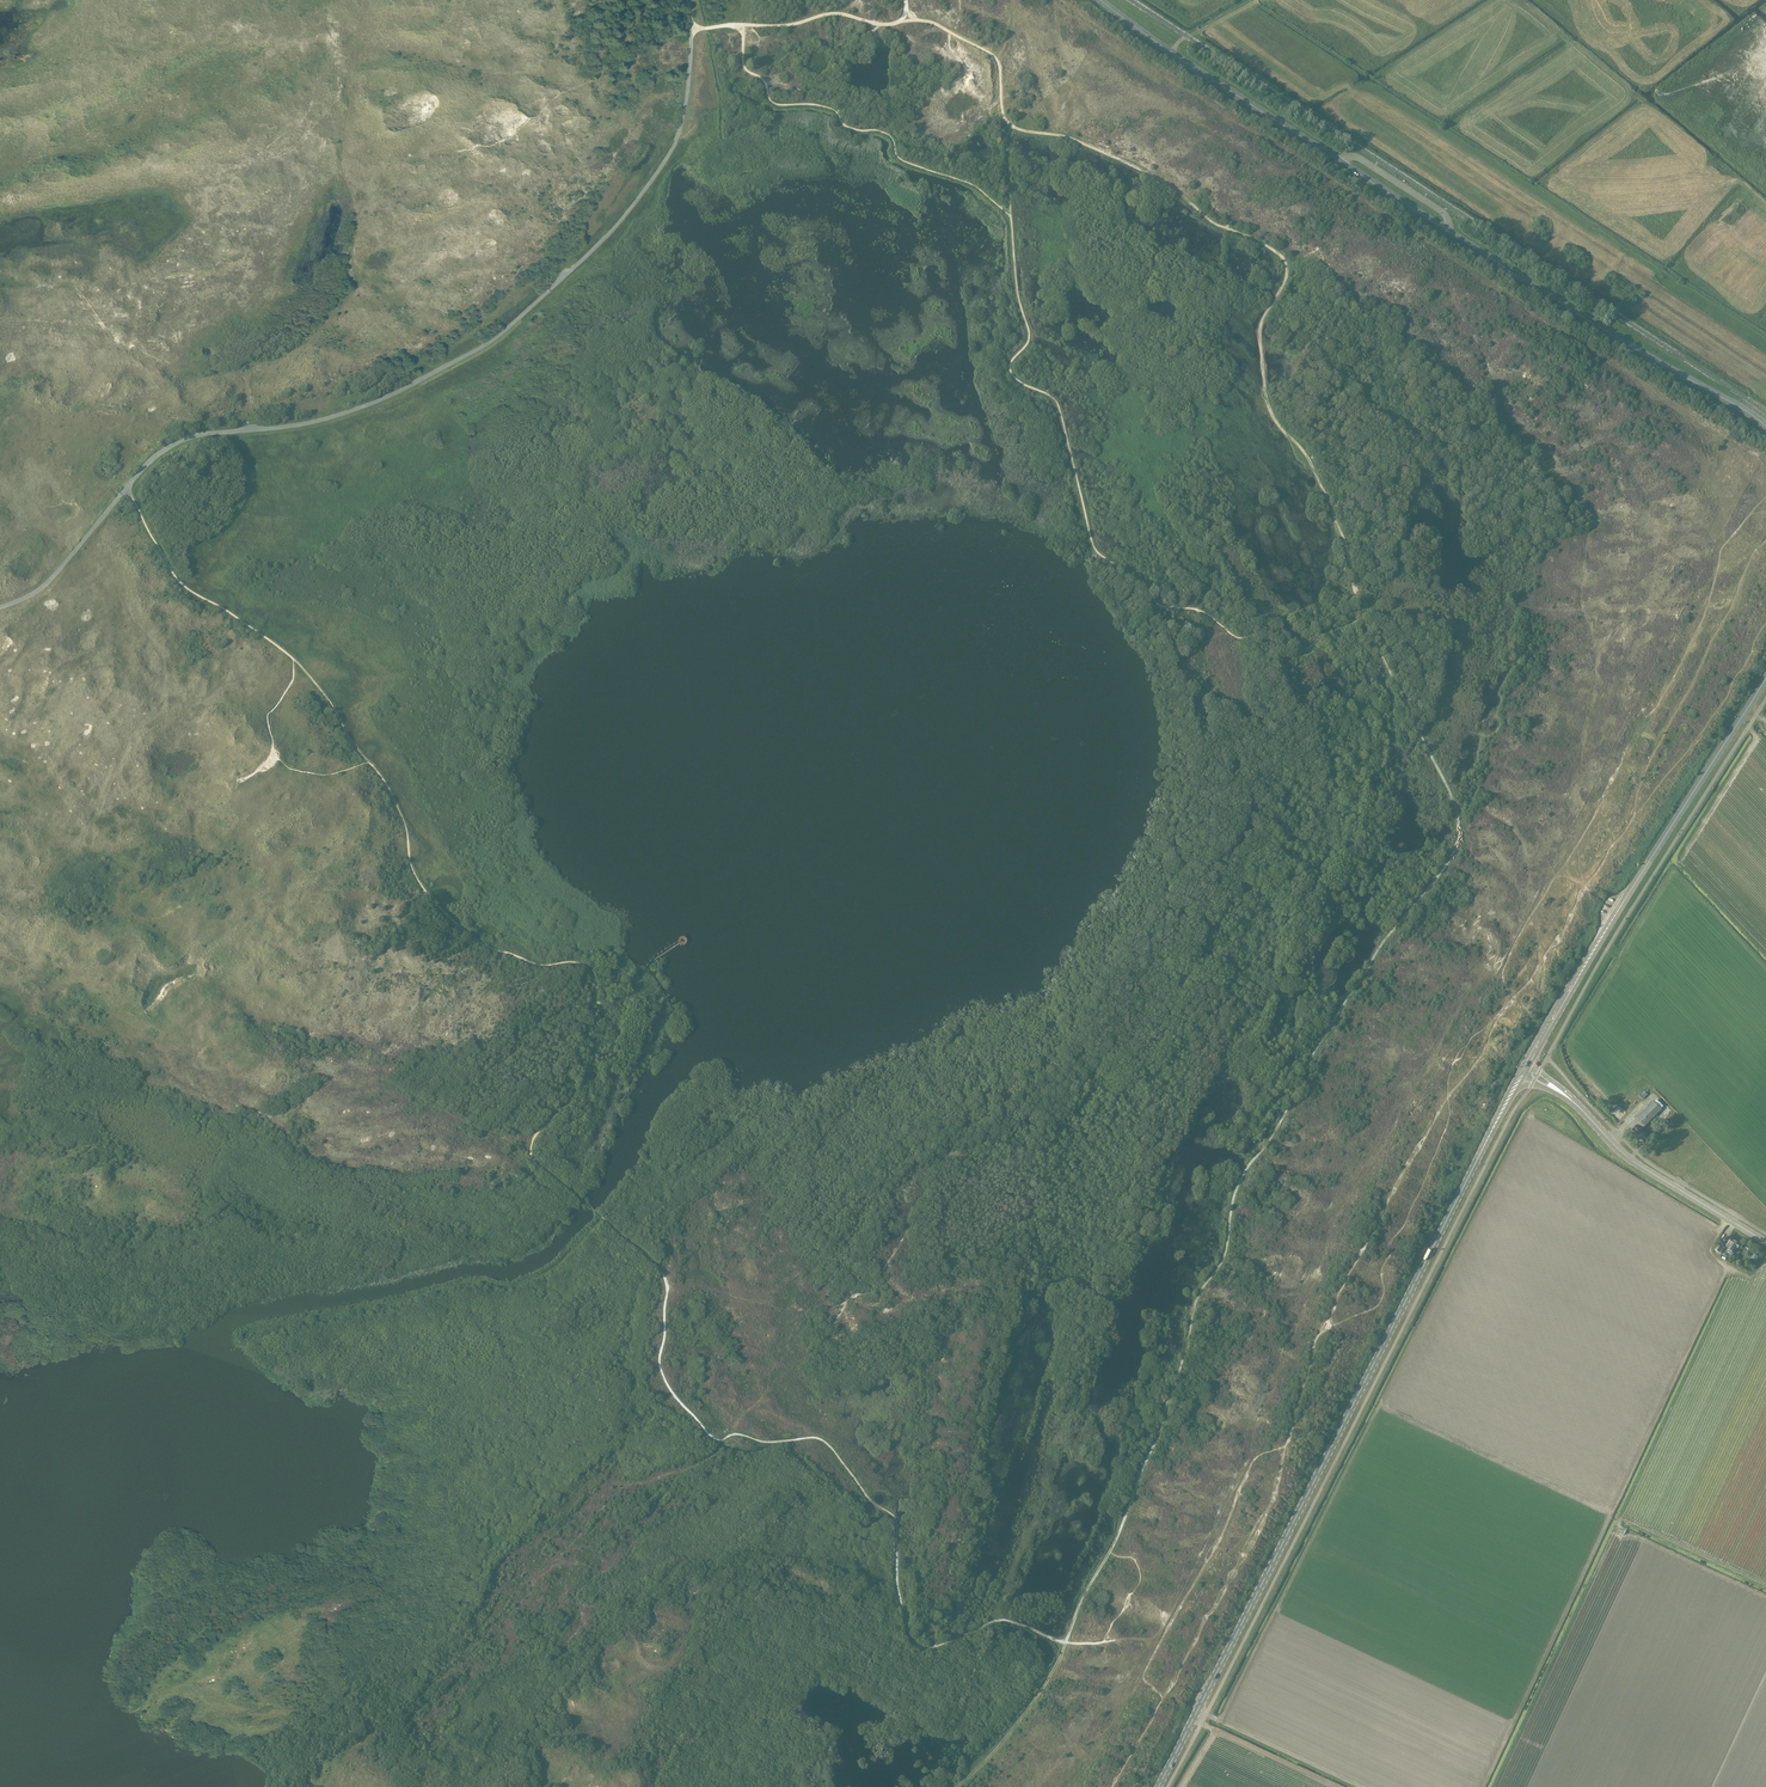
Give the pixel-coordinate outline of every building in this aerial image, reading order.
[(681,938),(680,939),(679,940),(678,942),(678,943),(679,945),(680,946),(681,947),(683,947),(684,947),(686,946),(687,944),(687,943),(687,941),(686,940),(685,939),(683,938),(681,938)] [(1643,1090),(1638,1095),(1642,1100),(1647,1095),(1643,1090)] [(1636,1118),(1640,1122),(1644,1127),(1649,1122),(1656,1128),(1672,1111),(1665,1105),(1658,1097),(1636,1118)] [(1641,1130),(1644,1127),(1640,1122),(1631,1131),(1643,1142),(1647,1137),(1641,1130)] [(1731,1238),(1728,1242),(1727,1242),(1724,1245),(1725,1246),(1728,1248),(1727,1250),(1733,1254),(1736,1249),(1739,1244),(1731,1238)] [(1723,1245),(1719,1242),(1714,1250),(1720,1254),(1724,1248),(1722,1247),(1723,1245)]
